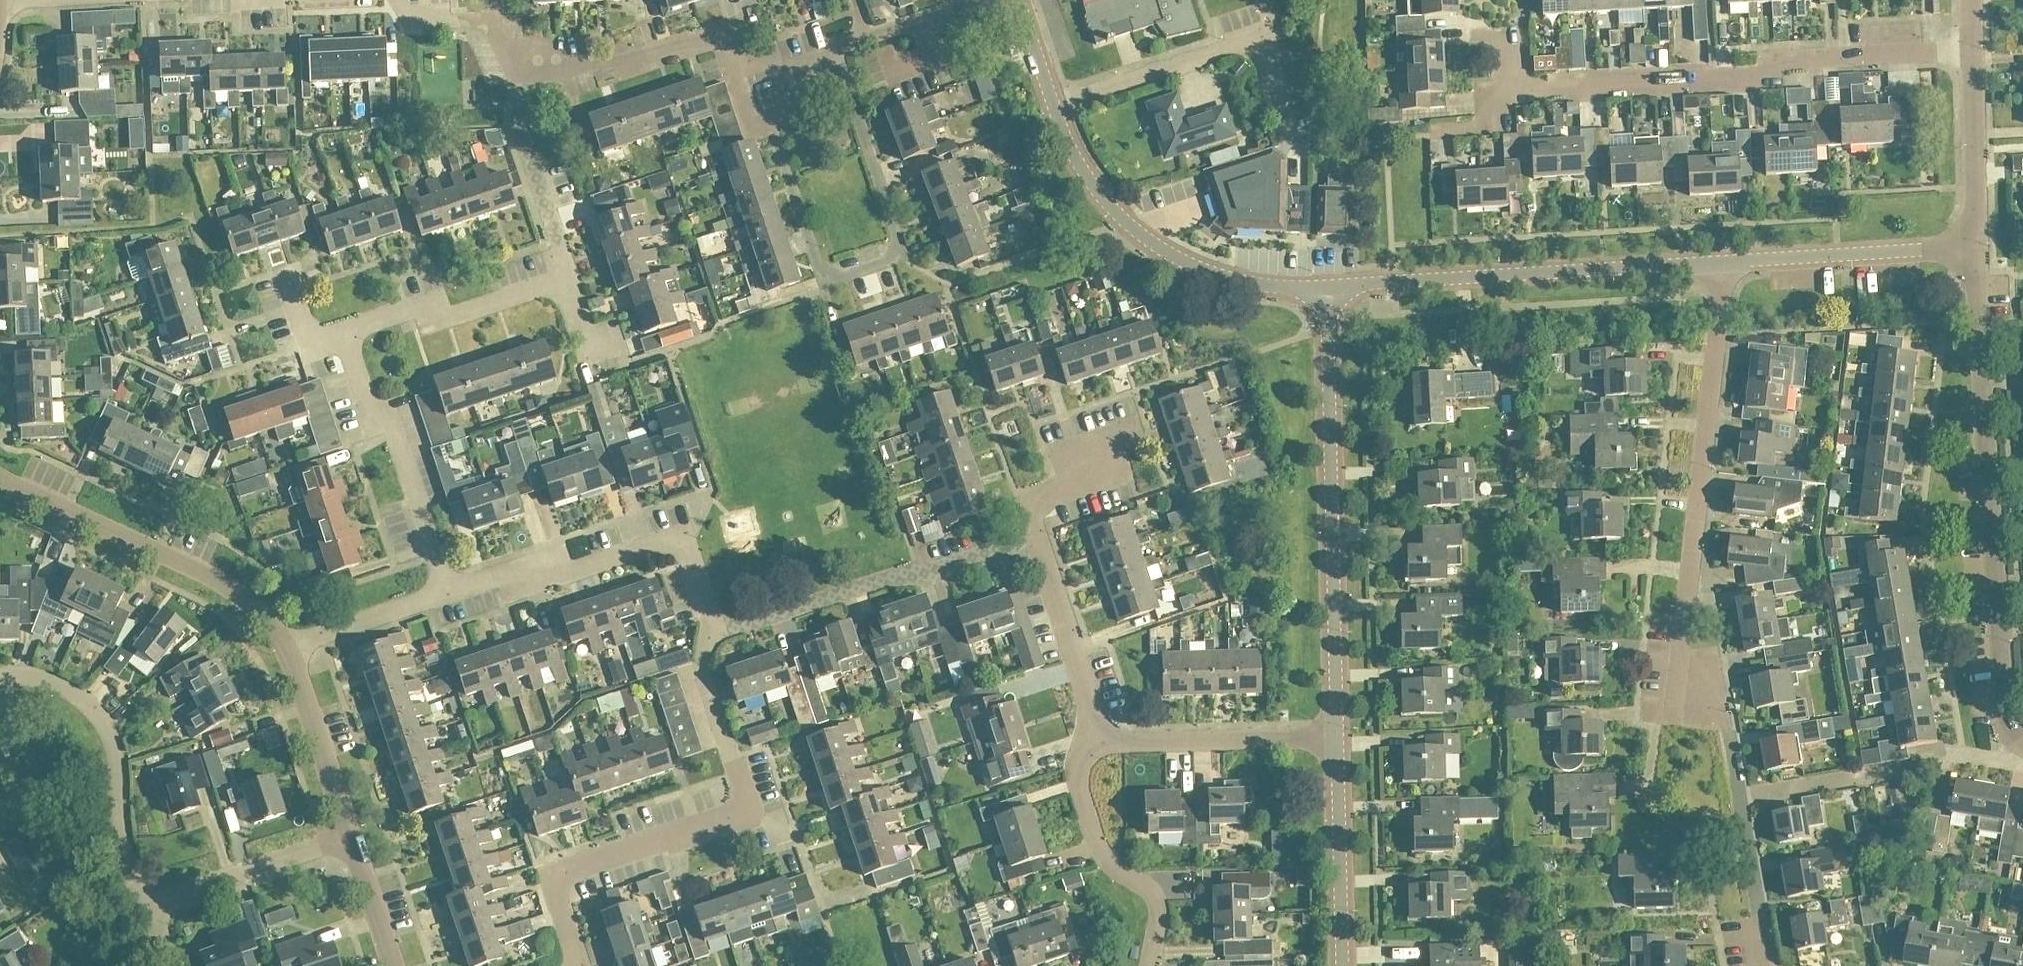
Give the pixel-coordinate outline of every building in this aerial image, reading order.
[(664,16),(687,8),(685,3),(692,1),(692,0),(659,0),(664,16)] [(1097,44),(1113,38),(1134,32),(1156,25),(1166,38),(1201,31),(1191,0),(1083,0),(1097,44)] [(1408,18),(1396,19),(1397,32),(1427,31),(1426,17),(1459,15),(1458,0),(1407,0),(1408,18)] [(1543,15),(1569,14),(1568,0),(1542,0),(1543,15)] [(1569,14),(1593,12),(1593,0),(1568,0),(1569,14)] [(1593,12),(1618,11),(1617,0),(1593,0),(1593,12)] [(1618,11),(1643,9),(1642,0),(1617,0),(1618,11)] [(1643,9),(1657,9),(1660,43),(1670,42),(1667,8),(1667,0),(1642,0),(1643,9)] [(1667,8),(1693,7),(1694,40),(1708,39),(1706,0),(1667,0),(1667,8)] [(1752,0),(1728,0),(1728,4),(1749,3),(1750,19),(1758,19),(1757,2),(1752,2),(1752,0)] [(1752,2),(1757,2),(1772,1),(1773,18),(1782,17),(1781,1),(1776,1),(1776,0),(1752,0),(1752,2)] [(1776,1),(1781,1),(1796,0),(1797,16),(1805,15),(1804,0),(1801,0),(1776,0),(1776,1)] [(101,23),(100,8),(65,9),(66,24),(101,23)] [(107,51),(106,38),(112,38),(111,25),(82,26),(83,38),(58,39),(59,65),(96,63),(95,52),(107,51)] [(1583,29),(1570,30),(1572,70),(1586,69),(1583,29)] [(1643,29),(1633,30),(1635,45),(1645,44),(1643,29)] [(1572,70),(1570,30),(1568,30),(1569,34),(1559,34),(1560,48),(1555,49),(1557,71),(1572,70)] [(1427,31),(1397,32),(1398,47),(1407,46),(1408,70),(1444,68),(1443,43),(1428,44),(1427,31)] [(1619,31),(1609,31),(1610,46),(1620,45),(1619,31)] [(387,37),(350,39),(314,40),(313,34),(301,34),(303,97),(312,97),(312,83),(352,81),(389,80),(387,37)] [(210,57),(211,57),(211,41),(186,42),(187,77),(189,76),(203,76),(204,108),(215,107),(214,91),(212,91),(210,57)] [(187,77),(186,42),(161,43),(162,78),(163,94),(179,93),(190,93),(189,76),(187,77)] [(1661,44),(1649,42),(1646,59),(1658,61),(1661,44)] [(141,51),(129,51),(129,62),(142,62),(141,51)] [(284,54),(259,55),(260,89),(263,88),(277,88),(277,104),(288,104),(288,87),(285,87),(284,54)] [(259,55),(234,56),(236,90),(239,89),(252,89),(253,106),(264,105),(263,88),(260,89),(259,55)] [(234,56),(211,57),(210,57),(212,91),(214,91),(228,90),(228,107),(240,106),(239,89),(236,90),(234,56)] [(1241,78),(1250,68),(1240,59),(1231,69),(1241,78)] [(96,63),(59,65),(60,92),(86,90),(86,103),(115,101),(114,89),(110,89),(109,76),(96,77),(96,63)] [(1219,65),(1200,70),(1203,80),(1222,75),(1219,65)] [(1401,95),(1401,103),(1396,103),(1396,108),(1368,110),(1369,123),(1404,121),(1403,109),(1431,108),(1430,94),(1446,94),(1444,68),(1408,70),(1410,95),(1401,95)] [(1863,93),(1863,85),(1864,84),(1863,73),(1849,74),(1850,85),(1852,85),(1853,109),(1839,110),(1839,101),(1825,101),(1828,146),(1841,145),(1841,146),(1866,144),(1863,99),(1863,93)] [(674,79),(669,81),(684,125),(709,116),(707,109),(700,89),(702,88),(699,78),(676,85),(674,79)] [(666,89),(644,96),(657,134),(684,125),(669,81),(664,83),(666,89)] [(724,81),(702,88),(700,89),(707,109),(731,101),(727,91),(724,81)] [(1866,144),(1891,143),(1890,127),(1918,125),(1917,96),(1888,98),(1888,107),(1876,108),(1875,93),(1874,93),(1874,86),(1864,87),(1864,84),(1863,85),(1863,93),(1863,99),(1866,144)] [(932,94),(885,112),(894,135),(926,123),(938,118),(934,107),(945,102),(942,92),(933,96),(932,94)] [(620,98),(615,100),(629,143),(657,134),(644,96),(622,104),(620,98)] [(1166,155),(1232,133),(1224,107),(1184,120),(1176,96),(1150,104),(1166,155)] [(1623,126),(1623,98),(1607,98),(1606,126),(1623,126)] [(629,143),(615,100),(609,101),(611,107),(589,115),(602,152),(629,143)] [(734,112),(731,101),(707,109),(709,116),(710,120),(734,112)] [(1812,124),(1787,125),(1788,137),(1789,156),(1790,173),(1815,172),(1814,147),(1828,146),(1825,101),(1811,102),(1812,124)] [(397,109),(384,109),(385,126),(398,126),(397,109)] [(738,122),(734,112),(710,120),(714,130),(738,122)] [(926,123),(894,135),(903,158),(934,146),(929,131),(944,125),(941,117),(926,123)] [(41,175),(78,173),(91,173),(90,157),(89,120),(62,122),(64,149),(40,150),(36,150),(37,167),(41,167),(41,175)] [(738,122),(714,130),(717,141),(741,133),(738,122)] [(1271,124),(1266,125),(1273,147),(1278,145),(1271,124)] [(1542,133),(1532,134),(1532,124),(1517,124),(1518,134),(1519,164),(1533,163),(1533,178),(1559,176),(1557,141),(1555,141),(1555,127),(1542,128),(1542,133)] [(1763,130),(1750,131),(1751,146),(1751,160),(1764,159),(1765,175),(1790,173),(1789,156),(1788,137),(1787,125),(1779,126),(1779,138),(1764,139),(1763,130)] [(1582,139),(1557,141),(1559,176),(1584,175),(1583,167),(1595,166),(1595,158),(1596,158),(1595,129),(1581,130),(1582,139)] [(1636,185),(1634,149),(1610,150),(1609,129),(1595,129),(1596,158),(1610,157),(1612,186),(1636,185)] [(498,146),(497,130),(479,131),(480,147),(498,146)] [(1751,146),(1750,131),(1736,131),(1736,142),(1711,144),(1712,158),(1714,194),(1739,192),(1737,160),(1751,160),(1751,146)] [(741,133),(717,141),(721,151),(745,143),(741,133)] [(992,139),(997,152),(1011,147),(1006,134),(992,139)] [(1505,171),(1481,172),(1483,208),(1507,206),(1506,194),(1521,193),(1519,164),(1518,134),(1503,135),(1505,171)] [(1686,136),(1672,137),(1674,166),(1675,182),(1688,181),(1689,195),(1714,194),(1712,158),(1688,159),(1686,136)] [(1672,137),(1658,138),(1634,139),(1634,149),(1636,185),(1661,184),(1660,167),(1674,166),(1672,137)] [(726,167),(710,172),(713,180),(729,175),(761,164),(754,140),(745,143),(721,151),(726,167)] [(938,157),(957,150),(953,140),(934,147),(938,157)] [(1273,147),(1204,170),(1219,217),(1217,217),(1218,218),(1212,225),(1231,239),(1236,232),(1237,232),(1237,230),(1286,232),(1287,186),(1288,160),(1273,147)] [(968,155),(922,173),(930,196),(962,184),(962,183),(956,169),(971,163),(968,155)] [(2013,156),(2014,172),(2022,171),(2022,165),(2022,156),(2013,156)] [(516,204),(505,172),(490,177),(485,163),(484,162),(473,166),(478,181),(481,180),(492,212),(516,204)] [(761,164),(729,175),(734,190),(719,195),(721,203),(736,198),(769,187),(761,164)] [(1483,208),(1481,172),(1457,174),(1456,165),(1441,166),(1443,194),(1457,193),(1457,209),(1483,208)] [(481,180),(478,181),(466,185),(461,170),(450,173),(455,189),(458,188),(469,220),(492,212),(481,180)] [(79,191),(78,173),(41,175),(41,176),(42,202),(58,201),(59,228),(93,226),(92,190),(79,191)] [(370,188),(366,177),(358,180),(361,191),(359,192),(364,207),(367,206),(378,238),(401,230),(390,198),(375,203),(370,188)] [(962,184),(930,196),(939,219),(971,207),(965,191),(980,186),(977,177),(962,183),(962,184)] [(458,188),(455,189),(443,193),(438,178),(427,181),(432,196),(435,196),(446,228),(469,220),(458,188)] [(435,196),(432,196),(420,201),(415,185),(403,189),(409,206),(411,205),(422,236),(446,228),(435,196)] [(1013,186),(1013,204),(1024,204),(1024,186),(1013,186)] [(1287,186),(1286,232),(1309,233),(1311,187),(1287,186)] [(1319,186),(1317,234),(1351,235),(1353,187),(1319,186)] [(769,187),(736,198),(741,213),(726,218),(729,226),(744,221),(777,211),(769,187)] [(270,208),(281,240),(304,232),(294,200),(278,205),(273,190),(263,194),(268,208),(270,208)] [(596,215),(620,207),(615,192),(591,200),(596,215)] [(367,206),(364,207),(352,211),(346,196),(336,199),(341,215),(343,214),(354,246),(378,238),(367,206)] [(268,208),(255,212),(250,198),(240,202),(245,216),(247,215),(258,248),(281,240),(270,208),(268,208)] [(676,199),(663,203),(668,218),(681,214),(676,199)] [(635,232),(634,229),(630,216),(645,211),(642,201),(625,206),(626,209),(594,219),(602,243),(635,232)] [(971,207),(939,219),(948,241),(979,229),(989,225),(983,210),(989,208),(986,201),(971,207)] [(1033,210),(1030,202),(1011,210),(1014,218),(1033,210)] [(343,214),(341,215),(329,219),(323,204),(313,207),(318,223),(320,222),(331,254),(354,246),(343,214)] [(245,216),(232,220),(227,206),(217,209),(222,225),(224,224),(234,256),(258,248),(247,215),(245,216)] [(777,211),(744,221),(749,236),(734,241),(737,249),(752,244),(784,233),(777,211)] [(979,229),(948,241),(957,264),(988,252),(982,237),(997,231),(994,223),(989,225),(979,229)] [(635,232),(602,243),(610,266),(643,255),(642,252),(637,240),(652,235),(649,224),(634,229),(635,232)] [(784,233),(752,244),(757,259),(742,264),(745,272),(760,267),(792,256),(784,233)] [(175,242),(156,248),(152,235),(126,244),(130,258),(128,264),(132,278),(137,280),(150,276),(183,265),(175,242)] [(711,237),(700,240),(703,252),(714,249),(711,237)] [(27,282),(26,268),(38,268),(37,245),(14,246),(14,257),(0,258),(0,283),(27,282)] [(643,255),(610,266),(618,290),(629,286),(651,279),(650,278),(645,262),(660,258),(657,247),(642,252),(643,255)] [(750,287),(752,295),(753,298),(748,300),(751,310),(781,299),(776,287),(800,280),(792,256),(760,267),(765,282),(750,287)] [(150,276),(155,289),(145,292),(148,302),(191,288),(183,265),(150,276)] [(680,280),(675,267),(660,272),(661,274),(650,278),(651,279),(629,286),(637,309),(669,298),(668,295),(665,285),(680,280)] [(1093,277),(1098,292),(1112,288),(1107,272),(1093,277)] [(331,278),(321,279),(322,295),(332,295),(331,278)] [(0,283),(0,308),(17,307),(18,323),(41,322),(40,295),(39,282),(27,282),(0,283)] [(74,300),(85,299),(84,283),(73,283),(74,300)] [(1075,283),(1064,286),(1068,297),(1078,293),(1075,283)] [(191,288),(148,302),(156,326),(166,322),(165,321),(198,311),(191,288)] [(637,309),(640,317),(637,318),(635,322),(638,331),(642,333),(644,332),(645,332),(677,322),(671,306),(686,301),(683,290),(668,295),(669,298),(637,309)] [(927,340),(931,339),(944,334),(948,346),(958,343),(954,330),(950,332),(936,292),(913,300),(927,340)] [(598,298),(589,301),(592,310),(601,307),(598,298)] [(85,299),(74,300),(75,316),(85,316),(85,299)] [(913,300),(890,308),(904,348),(908,346),(922,341),(926,353),(935,350),(931,339),(927,340),(913,300)] [(904,348),(890,308),(868,316),(881,355),(885,354),(899,349),(903,361),(912,358),(908,346),(904,348)] [(1127,328),(1137,360),(1161,353),(1150,320),(1134,325),(1129,310),(1122,312),(1127,328)] [(165,321),(166,322),(170,334),(159,338),(166,360),(195,351),(191,339),(206,334),(198,311),(165,321)] [(881,355),(868,316),(845,323),(858,363),(876,357),(880,369),(889,366),(885,354),(881,355)] [(1137,360),(1127,328),(1111,333),(1106,317),(1098,320),(1103,336),(1114,368),(1137,360)] [(695,320),(661,332),(661,333),(665,346),(700,334),(695,320)] [(116,323),(106,326),(110,339),(120,336),(116,323)] [(1009,324),(1002,326),(1020,382),(1043,374),(1033,342),(1018,347),(1013,332),(1011,332),(1009,324)] [(1103,336),(1088,341),(1083,325),(1074,328),(1080,344),(1080,343),(1091,376),(1114,368),(1103,336)] [(1000,327),(1008,350),(994,355),(989,339),(981,342),(997,390),(1020,382),(1002,326),(1000,327)] [(1080,343),(1080,344),(1065,349),(1060,333),(1051,335),(1067,383),(1091,376),(1080,343)] [(1806,335),(1805,342),(1819,343),(1820,334),(1806,335)] [(1878,375),(1915,380),(1918,356),(1902,354),(1904,339),(1878,335),(1876,350),(1881,351),(1879,366),(1863,364),(1862,373),(1878,375)] [(126,352),(120,336),(110,339),(115,356),(126,352)] [(515,346),(529,388),(557,379),(545,342),(522,350),(520,344),(515,346)] [(529,388),(515,346),(509,347),(511,353),(489,360),(502,397),(529,388)] [(1808,350),(1770,346),(1769,358),(1753,356),(1750,383),(1786,387),(1790,387),(1790,386),(1804,388),(1807,363),(1808,350)] [(214,371),(222,369),(216,348),(207,351),(214,371)] [(17,378),(51,376),(50,351),(16,353),(17,378)] [(1605,396),(1644,395),(1644,363),(1617,363),(1617,351),(1571,352),(1571,374),(1590,374),(1590,379),(1605,379),(1605,396)] [(101,359),(102,368),(102,374),(112,373),(112,358),(101,359)] [(466,361),(460,363),(474,406),(502,397),(489,360),(468,367),(466,361)] [(474,406),(460,363),(455,365),(457,371),(434,378),(438,388),(415,396),(418,406),(441,398),(445,409),(447,415),(474,406)] [(157,387),(162,377),(147,370),(142,380),(157,387)] [(102,375),(103,389),(113,389),(112,373),(102,374),(102,375)] [(1415,376),(1415,388),(1413,388),(1415,427),(1446,425),(1444,399),(1492,397),(1491,374),(1454,376),(1454,374),(1415,376)] [(1915,380),(1878,375),(1876,390),(1860,389),(1859,397),(1875,399),(1912,404),(1915,380)] [(51,376),(17,378),(18,402),(52,400),(51,376)] [(162,377),(157,387),(154,395),(161,399),(165,391),(172,394),(177,384),(162,377)] [(302,398),(298,386),(296,378),(285,382),(288,390),(273,395),(288,438),(296,436),(292,422),(308,416),(306,409),(302,398)] [(302,398),(325,390),(321,378),(298,386),(302,398)] [(1207,410),(1206,407),(1201,394),(1212,390),(1209,381),(1197,385),(1198,387),(1158,401),(1166,424),(1207,410)] [(1837,401),(1840,382),(1831,381),(1829,391),(1828,391),(1827,397),(1833,397),(1832,400),(1837,401)] [(1786,387),(1750,383),(1747,408),(1769,410),(1768,423),(1795,426),(1796,413),(1787,412),(1790,387),(1786,387)] [(328,401),(325,390),(302,398),(306,409),(328,401)] [(288,438),(273,395),(259,399),(256,391),(247,395),(259,433),(275,427),(280,441),(288,438)] [(926,426),(958,415),(950,391),(918,402),(924,418),(908,424),(912,434),(927,428),(926,426)] [(259,433),(247,395),(237,398),(240,406),(225,411),(235,440),(228,443),(230,451),(247,445),(245,437),(259,433)] [(109,397),(100,397),(100,398),(94,399),(95,406),(106,405),(108,398),(109,398),(109,397)] [(441,398),(418,406),(422,416),(445,409),(441,398)] [(1873,415),(1857,413),(1841,411),(1840,419),(1856,421),(1872,423),(1909,427),(1912,404),(1875,399),(1873,415)] [(29,426),(30,438),(65,436),(65,424),(54,425),(52,400),(18,402),(14,402),(15,417),(19,417),(19,427),(29,426)] [(535,409),(532,400),(525,402),(528,411),(535,409)] [(332,412),(328,401),(306,409),(308,416),(309,420),(332,412)] [(137,431),(124,425),(130,414),(107,403),(90,440),(102,446),(100,451),(122,462),(137,431)] [(1207,410),(1166,424),(1174,447),(1215,433),(1214,430),(1209,416),(1220,413),(1217,403),(1206,407),(1207,410)] [(664,438),(651,442),(663,480),(690,471),(683,449),(695,445),(685,417),(680,404),(655,412),(664,438)] [(447,415),(445,409),(422,416),(425,426),(448,419),(447,415)] [(336,424),(332,412),(309,420),(313,431),(336,424)] [(651,442),(633,448),(632,449),(621,414),(600,421),(607,444),(617,471),(629,467),(636,489),(663,480),(651,442)] [(926,426),(927,428),(931,441),(916,446),(920,457),(935,452),(934,449),(966,438),(958,415),(926,426)] [(1616,418),(1587,418),(1587,416),(1570,416),(1570,456),(1596,455),(1596,470),(1633,468),(1632,437),(1617,437),(1616,418)] [(451,430),(448,419),(425,426),(429,437),(451,430)] [(537,452),(526,419),(511,424),(517,441),(526,470),(531,485),(535,484),(547,479),(555,503),(580,495),(564,450),(563,450),(567,462),(556,465),(551,448),(537,452)] [(1772,479),(1773,467),(1775,453),(1792,455),(1796,427),(1766,423),(1764,438),(1744,436),(1741,463),(1766,466),(1765,479),(1772,479)] [(1909,427),(1872,423),(1870,438),(1855,436),(1854,445),(1869,447),(1906,452),(1909,427)] [(336,424),(313,431),(317,443),(339,435),(336,424)] [(1215,433),(1174,447),(1181,470),(1222,456),(1221,453),(1217,440),(1228,436),(1225,426),(1214,430),(1215,433)] [(137,431),(122,462),(144,472),(159,441),(162,432),(156,429),(152,431),(149,437),(137,431)] [(454,440),(451,430),(429,437),(432,448),(443,444),(455,441),(454,440)] [(589,442),(564,450),(580,495),(605,486),(597,463),(609,459),(600,432),(587,436),(589,442)] [(339,435),(317,443),(320,454),(343,447),(339,435)] [(934,449),(935,452),(939,465),(924,470),(928,480),(942,475),(942,472),(974,462),(966,438),(934,449)] [(181,451),(159,441),(144,472),(166,483),(178,489),(186,474),(197,479),(209,454),(195,448),(190,459),(179,454),(181,451)] [(526,470),(517,441),(505,445),(512,465),(496,470),(496,471),(484,475),(488,488),(489,487),(500,521),(525,513),(513,479),(512,475),(515,474),(526,470)] [(445,448),(443,444),(432,448),(447,495),(459,491),(456,482),(463,480),(460,470),(453,472),(448,458),(445,448)] [(1906,452),(1869,447),(1867,462),(1852,460),(1851,469),(1866,471),(1903,475),(1906,452)] [(1222,456),(1181,470),(1189,493),(1230,479),(1224,462),(1236,458),(1233,449),(1221,453),(1222,456)] [(215,460),(211,468),(214,470),(216,467),(218,468),(221,462),(215,460)] [(318,470),(315,460),(288,470),(293,486),(291,491),(296,505),(307,501),(345,488),(341,479),(332,482),(327,467),(318,470)] [(1469,483),(1468,478),(1473,478),(1472,461),(1444,463),(1445,475),(1419,476),(1420,508),(1459,506),(1459,502),(1474,501),(1473,483),(1469,483)] [(942,472),(942,475),(947,488),(932,493),(936,504),(950,499),(949,496),(982,485),(974,462),(942,472)] [(223,486),(229,473),(219,468),(213,482),(223,486)] [(1827,474),(1801,471),(1799,482),(1804,483),(1804,482),(1826,485),(1827,474)] [(1903,475),(1866,471),(1865,486),(1849,484),(1848,493),(1864,494),(1900,499),(1903,475)] [(463,480),(456,482),(459,491),(462,490),(475,530),(500,521),(489,487),(488,488),(476,492),(471,477),(463,480)] [(242,478),(229,480),(232,493),(244,491),(242,478)] [(1765,479),(1759,478),(1758,490),(1738,488),(1738,492),(1733,492),(1732,502),(1737,503),(1735,516),(1777,520),(1778,511),(1801,504),(1804,483),(1799,482),(1772,479),(1765,479)] [(1572,480),(1561,480),(1538,481),(1539,489),(1561,488),(1572,488),(1572,480)] [(949,496),(950,499),(954,511),(939,516),(943,526),(959,521),(958,519),(990,508),(982,485),(949,496)] [(345,488),(307,501),(312,516),(299,521),(302,530),(343,516),(338,501),(348,498),(345,488)] [(1831,491),(1829,507),(1839,508),(1840,492),(1831,491)] [(1583,540),(1622,540),(1621,507),(1595,507),(1595,494),(1566,495),(1567,514),(1583,514),(1583,540)] [(1900,499),(1864,494),(1862,510),(1846,508),(1845,517),(1897,523),(1900,499)] [(1195,519),(1191,507),(1184,509),(1188,522),(1195,519)] [(914,508),(902,512),(910,535),(922,531),(914,508)] [(1136,539),(1135,536),(1130,522),(1142,518),(1139,509),(1126,514),(1127,516),(1088,529),(1095,552),(1136,539)] [(343,516),(302,530),(304,538),(318,533),(323,549),(361,536),(357,526),(348,529),(343,516)] [(8,524),(0,524),(0,536),(8,536),(8,524)] [(1408,548),(1409,580),(1410,580),(1410,586),(1418,586),(1418,580),(1446,579),(1446,566),(1461,566),(1460,548),(1460,527),(1423,528),(1424,548),(1408,548)] [(1136,539),(1095,552),(1103,575),(1143,562),(1142,558),(1138,545),(1149,541),(1146,532),(1135,536),(1136,539)] [(320,567),(323,575),(294,585),(307,594),(327,587),(354,578),(350,567),(360,563),(354,548),(364,545),(361,536),(323,549),(328,564),(320,567)] [(1784,580),(1785,563),(1786,557),(1771,555),(1772,544),(1733,539),(1730,566),(1745,567),(1747,586),(1773,582),(1784,580)] [(274,556),(268,540),(256,545),(261,560),(274,556)] [(1867,546),(1869,558),(1872,573),(1856,576),(1857,585),(1873,582),(1909,576),(1905,552),(1892,554),(1889,542),(1867,546)] [(1212,564),(1208,552),(1199,555),(1203,567),(1212,564)] [(1143,562),(1103,575),(1110,598),(1151,585),(1150,582),(1145,568),(1156,564),(1153,555),(1142,558),(1143,562)] [(1552,559),(1553,561),(1541,561),(1542,582),(1553,582),(1554,598),(1561,597),(1561,614),(1598,613),(1597,581),(1582,581),(1581,559),(1552,559)] [(1513,573),(1539,572),(1539,560),(1513,561),(1513,573)] [(85,611),(100,578),(77,567),(66,592),(50,585),(40,610),(63,620),(69,620),(76,607),(85,611)] [(1876,597),(1859,600),(1850,602),(1851,611),(1861,609),(1877,606),(1913,600),(1909,576),(1873,582),(1876,597)] [(100,578),(85,611),(78,627),(89,632),(115,644),(127,618),(114,612),(124,589),(100,578)] [(1151,585),(1110,598),(1118,621),(1158,608),(1153,591),(1164,587),(1161,578),(1150,582),(1151,585)] [(1784,580),(1773,582),(1776,596),(1804,591),(1802,578),(1784,580)] [(663,598),(657,579),(633,587),(643,619),(646,618),(658,614),(663,629),(674,626),(680,624),(671,595),(663,598)] [(0,602),(0,639),(19,640),(19,612),(31,612),(32,580),(19,580),(19,586),(8,586),(8,602),(0,602)] [(611,595),(609,595),(619,627),(623,626),(626,637),(639,632),(641,637),(651,634),(646,618),(643,619),(633,587),(624,590),(621,586),(611,589),(611,595)] [(989,601),(981,604),(992,638),(1010,632),(1024,673),(1043,666),(1037,647),(1024,609),(1022,603),(1010,607),(1006,596),(1004,590),(987,595),(989,601)] [(619,627),(609,595),(586,603),(596,634),(599,633),(612,629),(617,645),(628,642),(626,637),(623,626),(619,627)] [(1783,599),(1773,601),(1772,596),(1738,602),(1742,627),(1762,623),(1776,621),(1776,620),(1774,610),(1785,608),(1783,599)] [(1402,618),(1402,650),(1439,649),(1438,617),(1461,617),(1461,597),(1417,597),(1417,618),(1402,618)] [(910,640),(911,639),(935,632),(924,598),(899,606),(910,640)] [(1264,598),(1250,598),(1250,617),(1264,617),(1264,598)] [(1913,600),(1877,606),(1879,621),(1863,624),(1865,632),(1866,632),(1917,623),(1913,600)] [(596,634),(586,603),(563,611),(573,642),(589,637),(594,653),(604,649),(599,633),(596,634)] [(962,630),(949,634),(959,662),(960,666),(973,662),(968,646),(992,638),(981,604),(956,612),(962,630)] [(874,614),(876,619),(864,623),(871,644),(871,645),(878,667),(879,669),(880,668),(885,683),(889,694),(902,691),(898,679),(892,660),(916,651),(911,639),(910,640),(899,606),(874,614)] [(156,663),(186,625),(164,608),(147,628),(138,621),(118,646),(131,656),(137,648),(156,663)] [(1514,633),(1513,618),(1504,619),(1505,633),(1514,633)] [(1776,620),(1776,621),(1762,623),(1742,627),(1747,652),(1780,646),(1780,640),(1792,638),(1788,618),(1776,620)] [(878,667),(871,645),(859,648),(850,622),(824,631),(825,633),(839,675),(864,667),(865,671),(878,667)] [(1868,647),(1859,649),(1845,650),(1846,660),(1861,658),(1885,654),(1922,647),(1917,623),(1866,632),(1868,647)] [(398,663),(397,660),(393,648),(408,643),(404,631),(389,636),(390,640),(358,650),(366,674),(398,663)] [(550,631),(526,639),(537,672),(541,671),(553,666),(558,681),(568,678),(563,662),(561,663),(550,631)] [(812,675),(799,679),(804,692),(807,701),(815,726),(829,721),(819,697),(814,681),(832,676),(833,680),(840,678),(839,675),(825,633),(808,638),(811,646),(803,648),(812,675)] [(959,662),(949,634),(937,638),(946,666),(959,662)] [(537,672),(526,639),(503,646),(515,679),(518,678),(530,674),(535,689),(545,686),(541,671),(537,672)] [(1787,658),(1809,654),(1815,653),(1812,639),(1784,644),(1787,658)] [(1189,640),(1180,641),(1180,653),(1185,653),(1187,695),(1211,694),(1210,652),(1203,652),(1202,642),(1190,642),(1190,640),(1189,640)] [(1234,651),(1227,652),(1213,652),(1213,640),(1204,640),(1204,642),(1202,642),(1203,652),(1210,652),(1211,694),(1235,694),(1234,651)] [(1234,651),(1235,694),(1259,693),(1258,651),(1237,651),(1237,640),(1227,640),(1227,652),(1234,651)] [(1185,653),(1180,653),(1165,653),(1165,641),(1155,641),(1155,654),(1161,654),(1162,696),(1187,695),(1185,653)] [(1573,653),(1572,641),(1545,642),(1546,687),(1551,691),(1563,691),(1563,684),(1600,683),(1599,669),(1603,669),(1605,666),(1605,656),(1602,654),(1599,654),(1599,653),(1573,653)] [(503,646),(480,654),(491,687),(494,686),(507,682),(512,697),(523,693),(518,678),(515,679),(503,646)] [(1922,647),(1885,654),(1887,668),(1872,671),(1873,680),(1889,677),(1926,671),(1922,647)] [(752,662),(763,694),(790,685),(780,653),(752,662)] [(456,662),(463,681),(453,684),(458,698),(467,695),(483,690),(488,705),(499,701),(494,686),(491,687),(480,654),(456,662)] [(1809,654),(1787,658),(1768,661),(1770,677),(1753,680),(1758,709),(1780,705),(1784,726),(1795,724),(1795,723),(1810,720),(1806,699),(1796,701),(1793,685),(1799,684),(1797,673),(1812,671),(1809,654)] [(412,655),(397,660),(398,663),(366,674),(374,697),(405,687),(404,684),(400,671),(416,666),(412,655)] [(628,680),(621,659),(607,664),(614,684),(628,680)] [(193,697),(227,679),(217,660),(192,674),(185,663),(160,678),(170,696),(187,686),(193,697)] [(763,694),(752,662),(726,671),(736,703),(763,694)] [(650,676),(646,665),(633,670),(637,681),(650,676)] [(1403,682),(1404,714),(1443,714),(1442,687),(1457,687),(1456,669),(1429,670),(1429,682),(1403,682)] [(1891,693),(1876,695),(1865,697),(1866,705),(1877,703),(1887,702),(1930,694),(1926,671),(1889,677),(1891,693)] [(660,694),(683,687),(678,673),(655,681),(660,694)] [(405,687),(374,697),(381,720),(413,709),(412,706),(408,694),(423,689),(420,678),(404,684),(405,687)] [(436,696),(452,691),(447,678),(432,683),(436,696)] [(227,679),(193,697),(200,708),(182,718),(192,737),(219,723),(213,712),(238,698),(227,679)] [(683,687),(660,694),(662,702),(664,709),(688,702),(683,687)] [(636,708),(631,691),(621,694),(626,711),(636,708)] [(807,701),(804,692),(789,697),(799,731),(815,726),(807,701)] [(1895,712),(1896,716),(1874,719),(1876,728),(1897,725),(1934,718),(1930,694),(1887,702),(1889,713),(1895,712)] [(454,697),(441,701),(443,706),(451,703),(455,714),(459,713),(454,697)] [(584,714),(599,708),(596,700),(584,704),(581,707),(584,714)] [(428,701),(412,706),(413,709),(381,720),(389,743),(421,733),(420,730),(416,717),(431,712),(432,713),(443,710),(441,702),(429,705),(428,701)] [(974,742),(1019,727),(1012,705),(990,712),(986,701),(963,709),(967,720),(974,742)] [(688,702),(664,709),(669,724),(693,716),(688,702)] [(916,703),(900,709),(905,722),(921,715),(916,703)] [(1583,761),(1584,756),(1601,755),(1600,724),(1575,725),(1574,712),(1546,713),(1546,731),(1562,731),(1562,744),(1559,745),(1557,747),(1555,749),(1554,753),(1554,757),(1555,763),(1559,767),(1563,770),(1568,771),(1572,770),(1577,768),(1581,765),(1583,761)] [(697,729),(693,716),(669,724),(673,737),(697,729)] [(1934,718),(1897,725),(1900,740),(1879,743),(1880,749),(1861,752),(1864,766),(1909,758),(1907,747),(1938,742),(1934,718)] [(1801,724),(1802,736),(1763,742),(1767,770),(1803,765),(1800,744),(1820,741),(1819,733),(1834,731),(1832,719),(1801,724)] [(844,751),(844,750),(840,738),(856,732),(852,722),(836,727),(837,730),(806,740),(813,763),(845,753),(844,751)] [(773,723),(746,732),(750,747),(777,738),(773,723)] [(421,733),(389,743),(397,766),(428,755),(427,752),(423,740),(439,735),(435,725),(420,730),(421,733)] [(662,737),(659,738),(646,742),(641,727),(631,730),(636,746),(639,745),(649,777),(673,769),(665,745),(662,737)] [(1019,727),(974,742),(974,743),(982,766),(985,776),(982,777),(987,790),(1030,775),(1023,753),(1027,751),(1019,727)] [(700,739),(697,729),(673,737),(675,742),(677,747),(700,739)] [(213,737),(217,748),(223,746),(219,735),(213,737)] [(623,750),(618,735),(608,738),(612,754),(616,753),(626,785),(649,777),(639,745),(636,746),(623,750)] [(231,745),(236,761),(266,751),(261,736),(231,745)] [(1404,750),(1405,781),(1444,780),(1443,754),(1458,754),(1458,736),(1430,737),(1430,749),(1404,750)] [(700,739),(677,747),(680,759),(703,751),(700,739)] [(616,753),(612,754),(600,758),(595,742),(584,746),(589,761),(592,760),(602,792),(626,785),(616,753)] [(845,753),(813,763),(821,786),(852,776),(851,773),(847,761),(864,755),(860,745),(844,750),(844,751),(845,753)] [(229,762),(224,747),(216,750),(221,765),(229,762)] [(443,747),(427,752),(428,755),(397,766),(404,790),(436,779),(435,776),(431,763),(446,758),(443,747)] [(216,749),(203,754),(214,787),(227,782),(221,765),(216,750),(216,749)] [(592,760),(589,761),(577,765),(572,750),(561,754),(566,770),(569,769),(576,788),(580,800),(602,792),(592,760)] [(163,784),(172,814),(200,805),(193,783),(205,779),(197,756),(175,763),(153,771),(157,785),(163,784)] [(852,776),(821,786),(822,789),(826,802),(829,810),(838,807),(840,807),(840,806),(860,799),(860,798),(855,784),(871,779),(867,768),(851,773),(852,776)] [(436,779),(404,790),(412,813),(444,803),(439,787),(454,782),(461,779),(459,772),(452,775),(451,771),(435,776),(436,779)] [(285,813),(273,775),(228,790),(232,802),(246,798),(254,823),(285,813)] [(1590,838),(1590,829),(1606,829),(1606,796),(1589,797),(1589,777),(1553,778),(1554,799),(1569,799),(1570,829),(1571,829),(1571,839),(1590,838)] [(576,788),(560,793),(555,778),(544,782),(549,797),(552,796),(563,828),(587,820),(580,800),(576,788)] [(1977,826),(1984,786),(1959,781),(1953,813),(1967,816),(1965,824),(1977,826)] [(1203,845),(1220,845),(1219,824),(1243,824),(1242,805),(1252,805),(1252,804),(1251,804),(1250,785),(1247,782),(1225,783),(1225,782),(1224,782),(1224,792),(1209,793),(1209,799),(1194,799),(1196,845),(1197,845),(1203,845)] [(552,796),(549,797),(537,801),(532,786),(521,789),(526,805),(529,805),(539,836),(563,828),(552,796)] [(1984,786),(1977,826),(1978,826),(1977,831),(2003,835),(1999,855),(1998,863),(2011,865),(2013,857),(2017,829),(2004,826),(2005,822),(2011,791),(1984,786)] [(840,807),(838,807),(840,815),(837,819),(841,829),(847,828),(848,829),(880,818),(879,816),(890,812),(886,800),(890,799),(887,787),(871,792),(872,794),(860,798),(860,799),(840,806),(840,807)] [(1179,800),(1179,793),(1144,794),(1145,818),(1147,817),(1147,834),(1183,833),(1184,846),(1196,845),(1194,799),(1179,800)] [(1824,825),(1822,808),(1820,794),(1801,797),(1803,809),(1775,814),(1780,843),(1809,838),(1807,827),(1819,826),(1824,825)] [(1457,800),(1457,820),(1498,820),(1498,799),(1457,800)] [(1880,820),(1891,820),(1890,799),(1879,799),(1880,820)] [(1425,800),(1425,820),(1414,821),(1414,852),(1450,851),(1450,820),(1457,820),(1457,800),(1429,800),(1425,800)] [(1003,843),(1038,831),(1030,806),(1012,812),(1008,801),(979,810),(983,822),(995,818),(1003,843)] [(1560,801),(1548,801),(1550,833),(1561,832),(1560,801)] [(476,838),(475,835),(471,823),(487,817),(483,807),(468,812),(469,814),(437,825),(444,848),(476,838)] [(890,812),(879,816),(880,818),(848,829),(855,852),(888,842),(887,839),(883,826),(898,821),(895,811),(890,812)] [(1866,815),(1854,817),(1858,842),(1871,840),(1866,815)] [(1941,816),(1937,837),(1924,835),(1922,848),(1935,850),(1935,852),(1945,853),(1951,817),(1941,816)] [(491,829),(475,835),(476,838),(444,848),(452,872),(484,861),(483,858),(479,845),(494,840),(501,838),(498,828),(491,831),(491,829)] [(2017,829),(2013,857),(2022,858),(2022,830),(2017,829)] [(1003,843),(1007,855),(1001,857),(998,865),(1000,871),(1004,883),(1032,874),(1028,861),(1046,856),(1038,831),(1003,843)] [(1288,865),(1287,831),(1271,831),(1272,854),(1269,856),(1269,865),(1288,865)] [(902,833),(887,839),(888,842),(855,852),(863,876),(871,874),(876,888),(914,875),(909,859),(895,864),(890,849),(905,844),(902,833)] [(27,835),(9,846),(31,884),(49,874),(27,835)] [(1845,845),(1801,852),(1803,864),(1784,867),(1789,896),(1823,891),(1821,875),(1849,870),(1845,845)] [(1527,859),(1527,848),(1511,849),(1511,860),(1527,859)] [(484,861),(452,872),(460,894),(460,895),(492,884),(491,881),(487,869),(502,864),(513,860),(509,849),(499,853),(483,858),(484,861)] [(1637,908),(1673,907),(1673,876),(1657,876),(1657,856),(1620,857),(1620,879),(1636,879),(1637,908)] [(1955,856),(1949,863),(1952,871),(1961,872),(1967,865),(1964,857),(1955,856)] [(667,891),(664,882),(671,880),(668,872),(649,878),(656,900),(658,899),(662,911),(672,907),(667,891)] [(1270,895),(1270,888),(1269,873),(1222,874),(1222,889),(1214,890),(1215,916),(1249,915),(1248,901),(1263,900),(1266,898),(1270,895)] [(1408,887),(1409,918),(1448,917),(1448,900),(1468,900),(1467,874),(1435,875),(1435,886),(1408,887)] [(460,895),(460,894),(448,898),(456,922),(488,910),(487,907),(483,895),(510,887),(506,876),(491,881),(492,884),(460,895)] [(1963,876),(1962,889),(1990,892),(1992,880),(1963,876)] [(786,880),(763,887),(774,920),(778,933),(788,929),(783,917),(797,912),(800,922),(820,916),(811,888),(791,895),(786,880)] [(774,920),(763,887),(740,895),(750,927),(754,939),(755,938),(755,937),(767,933),(768,936),(778,933),(774,920)] [(1880,894),(1859,897),(1864,927),(1885,923),(1880,894)] [(740,895),(717,902),(728,935),(732,946),(754,939),(750,927),(740,895)] [(513,899),(502,903),(505,912),(516,908),(513,899)] [(1830,902),(1833,914),(1822,916),(1822,915),(1793,920),(1798,949),(1827,945),(1824,927),(1839,925),(1839,926),(1849,925),(1845,899),(1830,902)] [(488,910),(456,922),(464,945),(496,934),(495,931),(491,918),(505,913),(505,912),(502,903),(502,902),(487,907),(488,910)] [(647,913),(639,915),(634,902),(624,905),(612,909),(602,913),(609,935),(650,923),(647,913)] [(694,909),(698,925),(683,930),(694,960),(708,955),(704,942),(728,935),(717,902),(694,909)] [(1051,911),(1041,914),(1028,918),(1032,931),(1043,963),(1068,955),(1063,940),(1075,936),(1065,906),(1064,907),(1063,903),(1050,907),(1051,911)] [(991,931),(990,926),(992,925),(985,904),(976,906),(964,910),(970,926),(969,926),(978,953),(990,949),(997,949),(1001,960),(1014,956),(1017,965),(1035,965),(1043,963),(1032,931),(1021,935),(1017,922),(991,931)] [(257,920),(267,939),(290,927),(280,908),(257,920)] [(1939,924),(1925,922),(1926,919),(1896,914),(1889,954),(1906,957),(1905,962),(1927,965),(1932,965),(1935,948),(1939,924)] [(1249,940),(1249,915),(1215,916),(1215,942),(1224,942),(1224,961),(1272,960),(1279,960),(1278,943),(1271,943),(1271,940),(1249,940)] [(1939,924),(1935,948),(1932,965),(1976,965),(1982,932),(1982,930),(1969,928),(1966,922),(1940,918),(1939,924)] [(209,934),(215,948),(202,953),(206,965),(243,965),(239,954),(258,947),(248,919),(209,934)] [(464,945),(471,965),(479,965),(504,958),(498,941),(503,940),(504,944),(535,934),(530,919),(510,926),(495,931),(496,934),(464,945)] [(677,922),(667,925),(672,940),(682,937),(677,922)] [(650,923),(609,935),(617,959),(649,948),(645,936),(653,933),(650,923)] [(14,952),(28,944),(20,929),(0,941),(0,965),(22,965),(14,952)] [(1553,932),(1539,933),(1540,952),(1554,951),(1553,932)] [(1982,932),(1976,965),(2020,965),(2021,960),(2022,950),(2022,939),(1982,932)] [(277,946),(283,965),(340,965),(332,943),(315,949),(311,935),(277,946)] [(907,948),(902,936),(890,940),(895,952),(894,952),(899,965),(922,965),(915,945),(907,948)] [(1686,948),(1659,948),(1659,937),(1632,937),(1632,956),(1647,956),(1647,965),(1686,965),(1686,948)] [(1509,943),(1509,965),(1530,965),(1530,944),(1515,943),(1509,943)] [(684,945),(674,948),(679,963),(690,960),(684,945)] [(1478,959),(1478,945),(1429,946),(1430,965),(1485,965),(1485,959),(1478,959)] [(618,961),(615,964),(615,965),(655,965),(649,948),(617,959),(618,961)]
